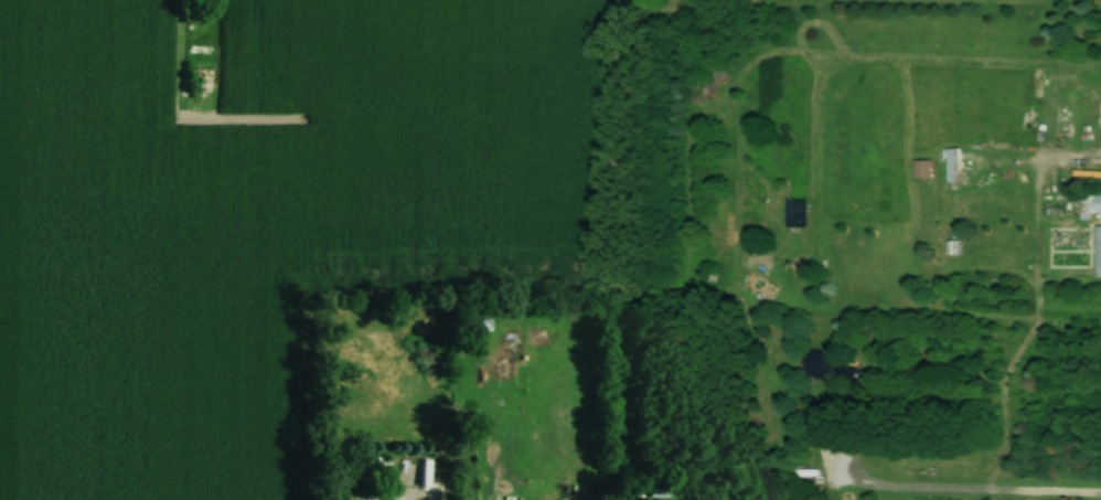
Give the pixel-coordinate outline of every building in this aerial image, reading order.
[(959,182),(959,148),(944,148),(944,182),(959,182)] [(929,159),(913,159),(913,177),(929,177),(929,159)] [(1077,219),(1089,219),(1089,214),(1100,214),(1100,193),(1077,193),(1077,219)] [(1092,225),(1092,278),(1100,278),(1100,225),(1092,225)] [(647,488),(647,498),(668,498),(668,488),(647,488)]
